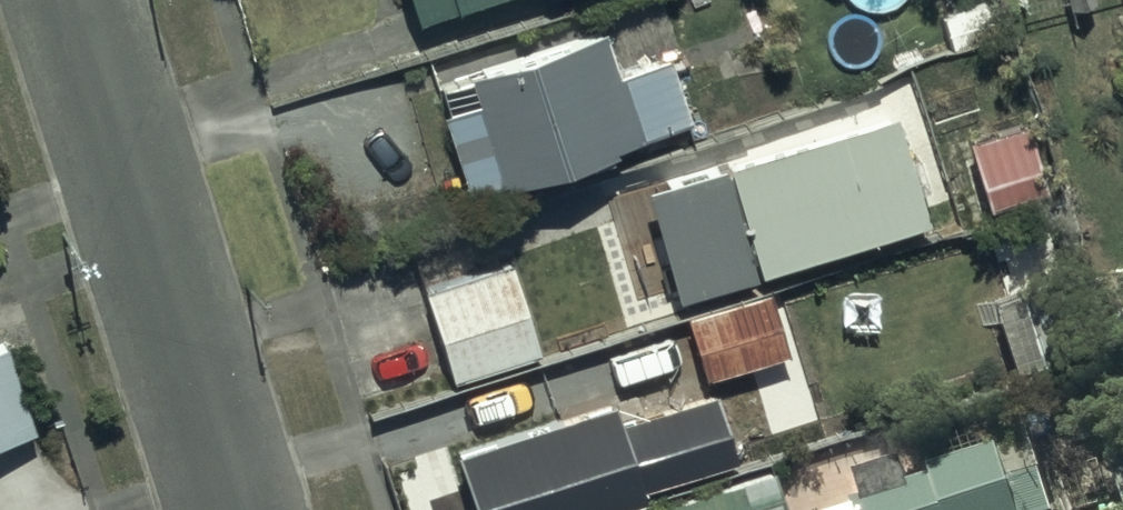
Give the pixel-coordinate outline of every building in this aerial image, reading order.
[(408,22),(473,0),(401,0),(408,22)] [(608,73),(594,29),(460,72),(470,102),(434,114),(458,190),(493,179),(495,185),(605,150),(603,145),(680,120),(659,56),(608,73)] [(713,161),(636,183),(670,300),(751,276),(750,271),(919,222),(909,189),(930,183),(919,146),(900,152),(890,115),(715,165),(713,161)] [(1017,125),(963,141),(987,219),(1040,203),(1017,125)] [(531,353),(505,264),(418,291),(444,379),(531,353)] [(683,316),(699,375),(785,352),(784,350),(818,340),(803,283),(683,316)] [(1025,292),(986,302),(1003,365),(1041,355),(1025,292)] [(0,348),(0,441),(26,433),(1,347),(0,348)] [(604,401),(448,452),(467,509),(601,509),(635,499),(632,489),(725,459),(703,392),(611,423),(604,401)] [(856,509),(1044,509),(1033,477),(1004,486),(993,452),(922,475),(925,483),(906,490),(898,466),(851,481),(860,509),(856,509)] [(1062,466),(1073,504),(1061,507),(1061,509),(1115,509),(1099,456),(1062,466)] [(768,469),(649,508),(650,509),(780,509),(768,469)]
